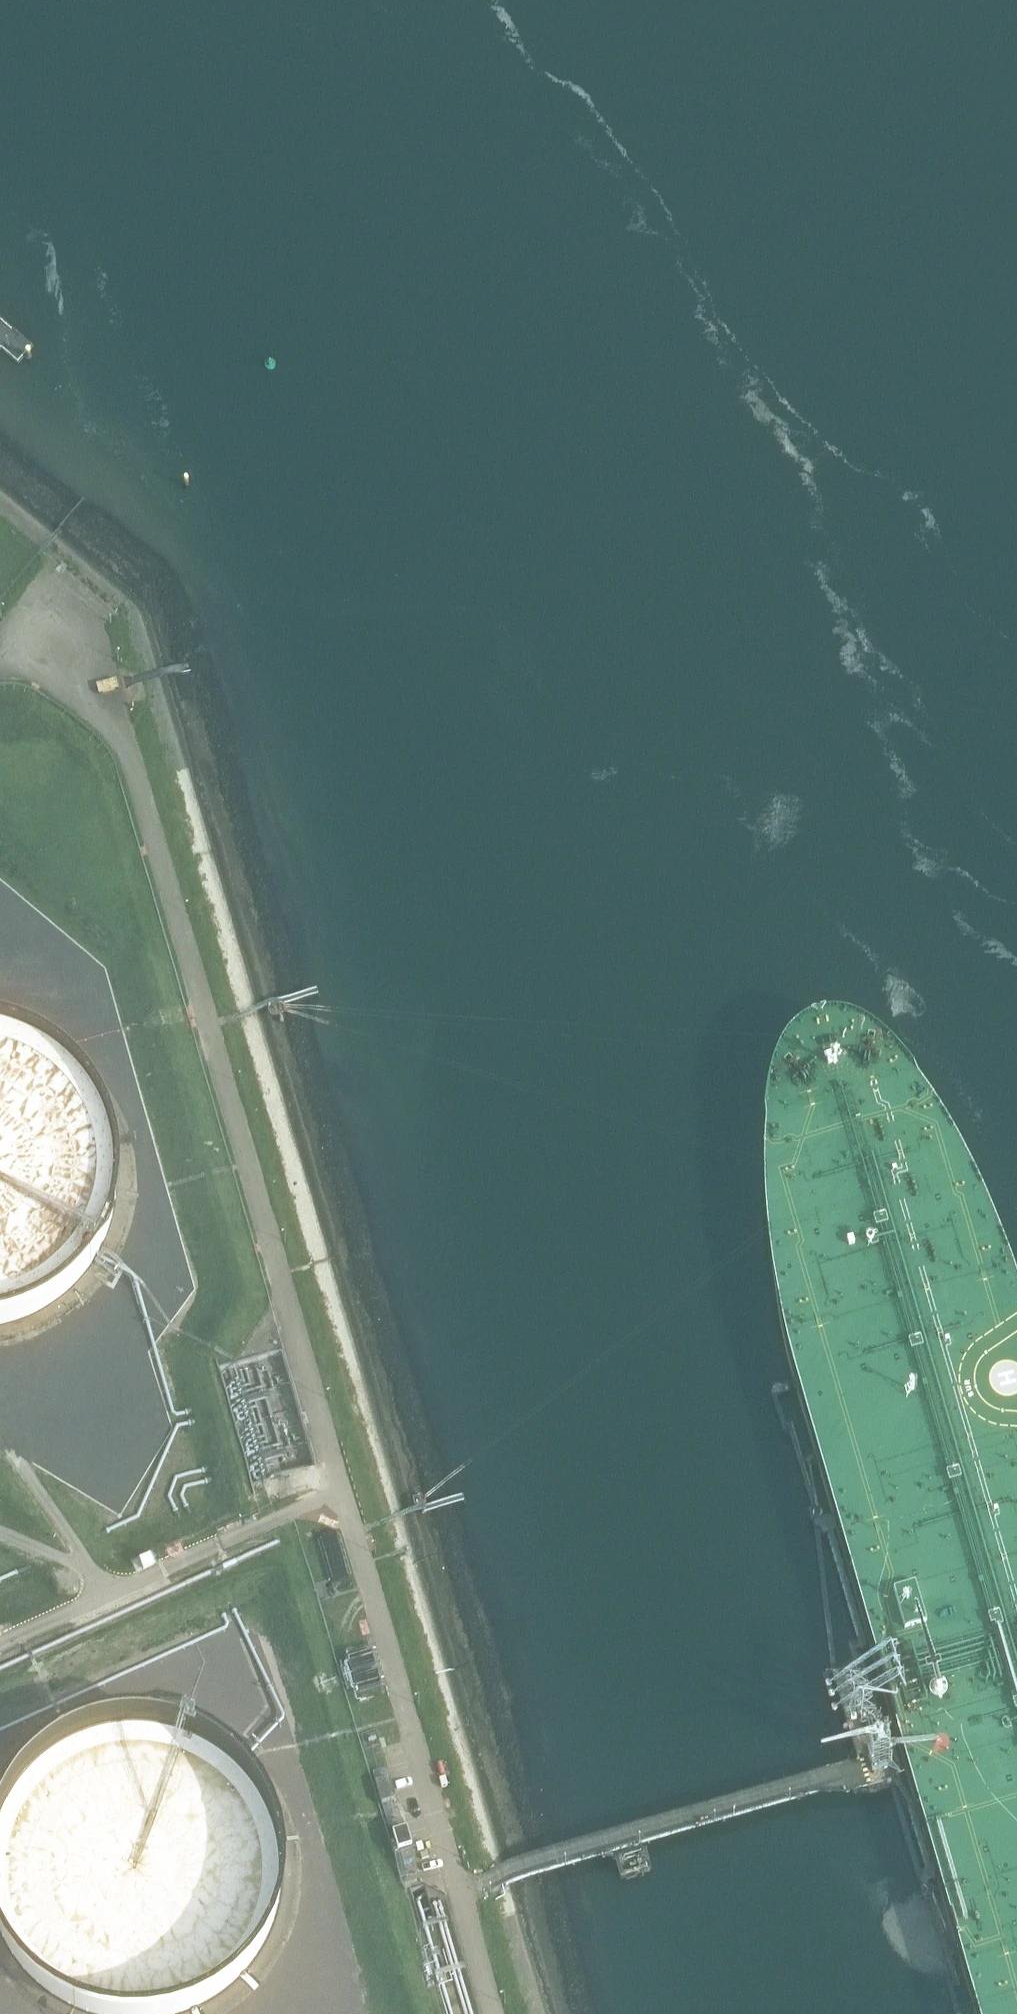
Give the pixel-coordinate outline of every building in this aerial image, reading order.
[(108,1240),(126,1193),(128,1143),(114,1095),(85,1054),(44,1024),(0,1012),(0,1311),(31,1304),(75,1279),(108,1240)] [(350,1656),(357,1691),(383,1686),(376,1650),(350,1656)] [(271,1933),(289,1887),(290,1837),(275,1789),(246,1749),(205,1721),(157,1707),(107,1710),(61,1728),(23,1761),(0,1801),(0,1912),(17,1947),(53,1982),(98,2003),(148,2009),(197,1998),(239,1972),(271,1933)] [(373,1772),(377,1782),(387,1778),(383,1768),(373,1772)] [(445,1778),(439,1779),(442,1788),(447,1786),(445,1778)] [(403,1822),(392,1825),(395,1835),(394,1836),(399,1853),(401,1853),(404,1865),(415,1862),(412,1850),(413,1850),(408,1832),(406,1832),(403,1822)]
